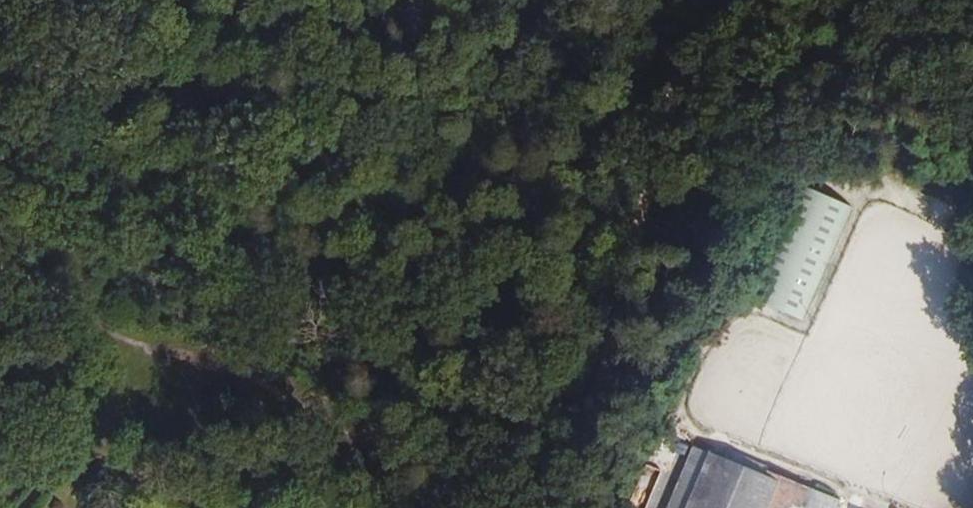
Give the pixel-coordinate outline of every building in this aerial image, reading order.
[(804,321),(854,208),(799,184),(748,296),(804,321)] [(674,507),(687,507),(710,453),(700,448),(674,507)] [(726,459),(767,476),(769,471),(771,467),(730,450),(726,459)] [(779,482),(767,476),(726,459),(710,453),(687,507),(768,507),(779,482)] [(768,507),(788,507),(798,505),(806,507),(842,507),(840,507),(809,494),(811,489),(769,471),(767,476),(779,482),(768,507)] [(809,494),(840,507),(841,502),(811,489),(809,494)]
